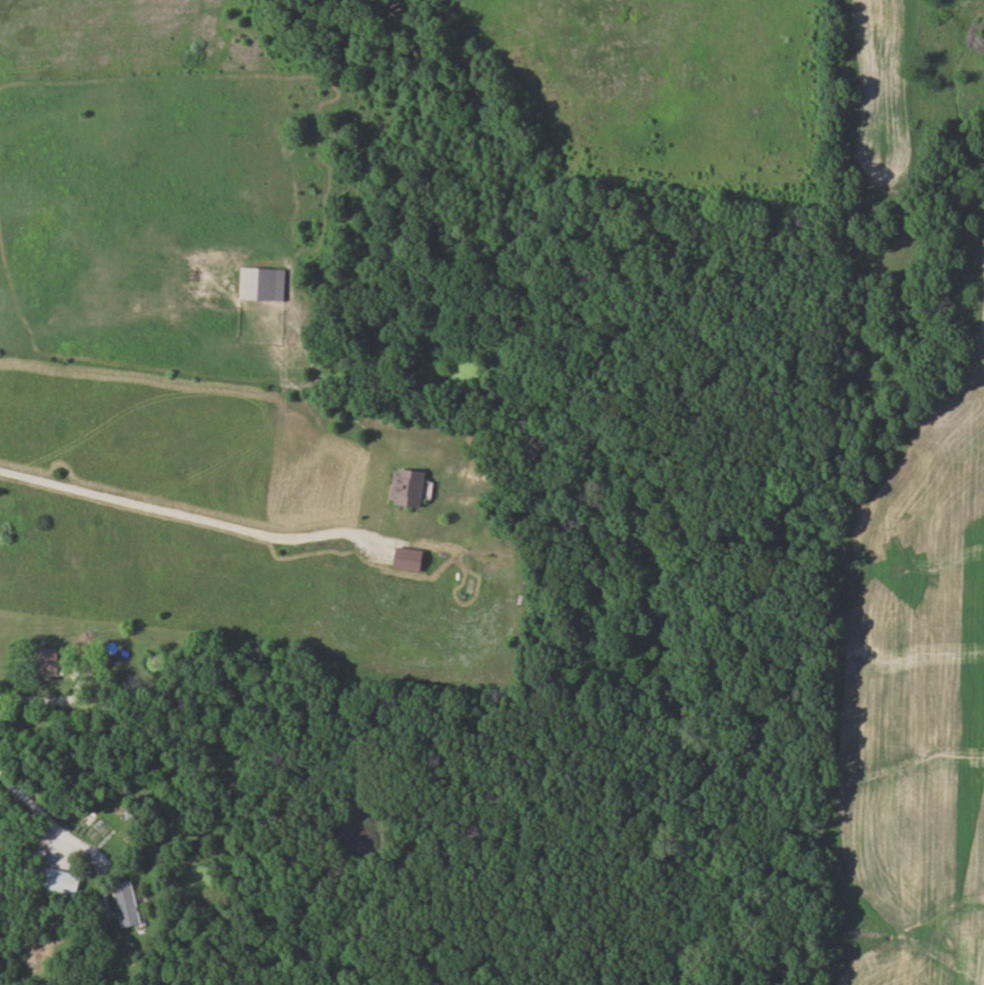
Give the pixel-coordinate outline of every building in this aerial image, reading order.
[(241,267),(241,299),(286,299),(286,267),(241,267)] [(425,505),(428,469),(395,467),(392,503),(425,505)] [(61,675),(61,647),(44,647),(44,675),(61,675)] [(48,867),(44,887),(78,895),(82,875),(48,867)] [(121,927),(141,923),(133,880),(113,884),(121,927)]
